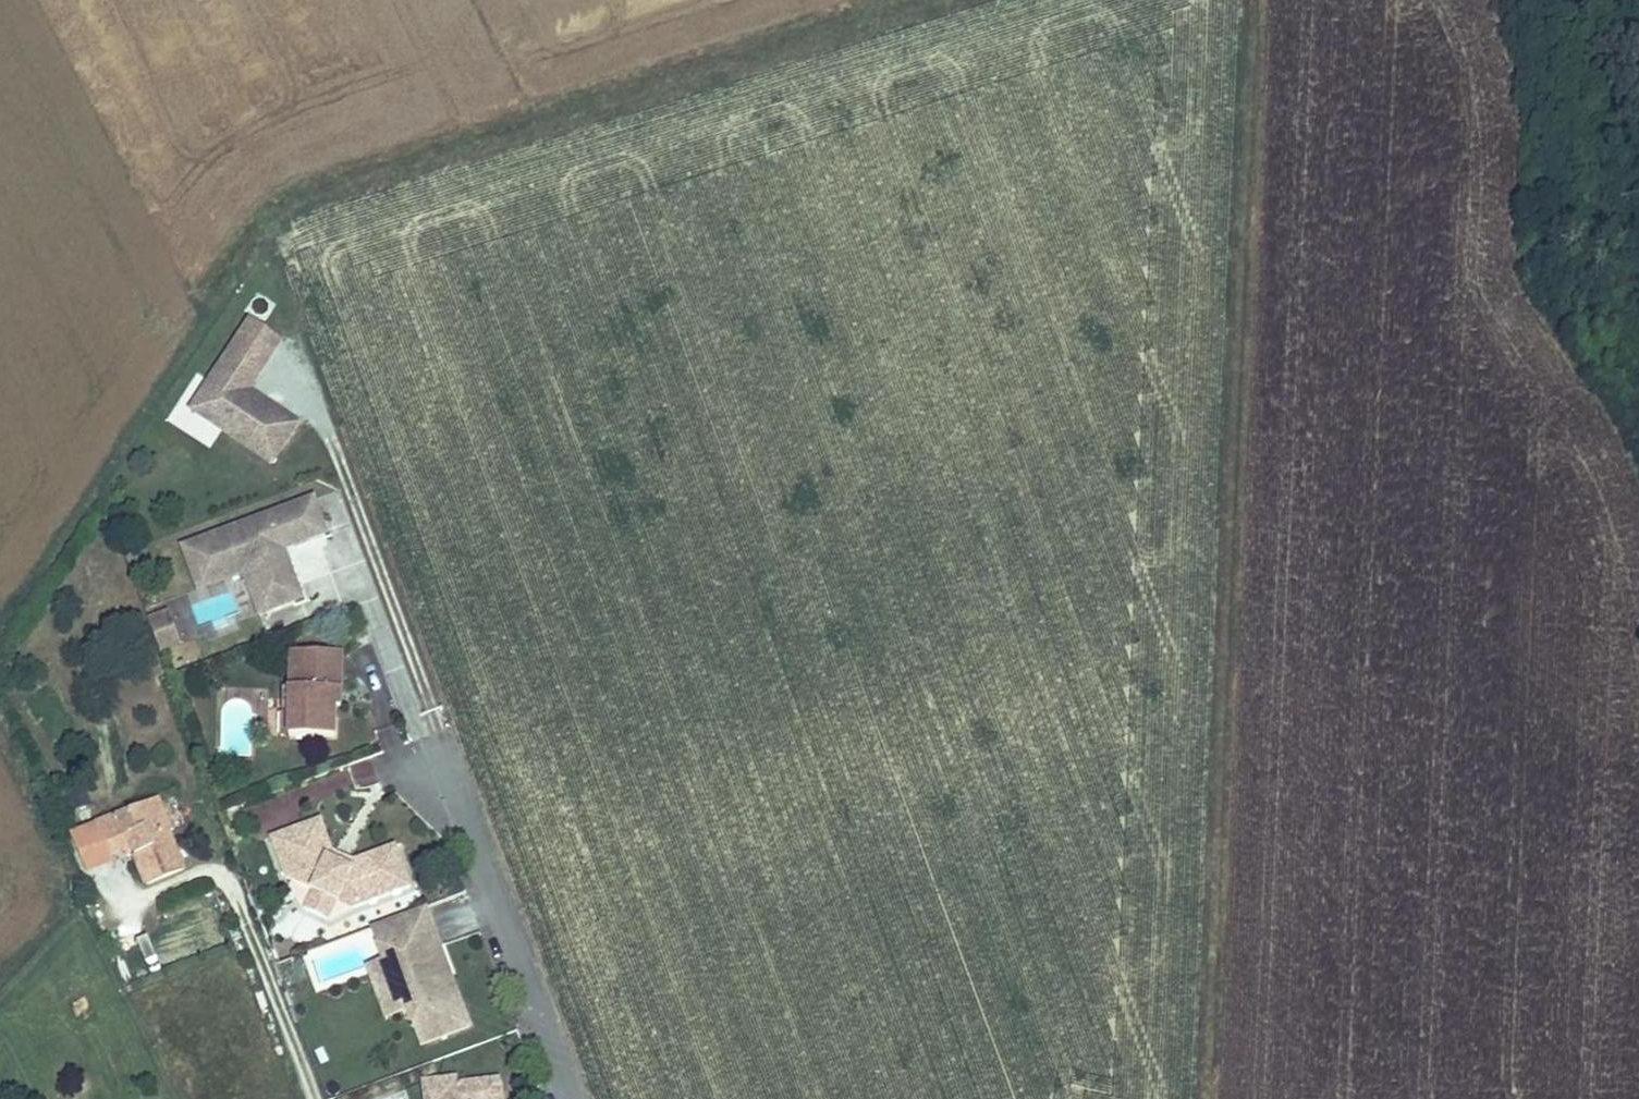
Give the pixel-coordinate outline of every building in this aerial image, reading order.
[(282,340),(250,320),(198,399),(202,418),(272,462),(297,423),(261,400),(257,406),(253,403),(245,390),(282,340)] [(261,400),(245,390),(253,403),(257,406),(261,400)] [(293,548),(328,534),(315,501),(187,550),(202,591),(246,574),(250,572),(259,577),(272,612),(303,600),(287,557),(279,553),(277,547),(283,545),(285,544),(293,548)] [(283,545),(277,547),(279,553),(287,557),(283,545)] [(272,612),(259,577),(250,572),(246,574),(262,615),(272,612)] [(182,648),(170,615),(151,622),(164,655),(182,648)] [(345,692),(345,655),(294,655),(293,738),(338,739),(338,693),(345,692)] [(174,828),(164,799),(71,834),(88,871),(132,845),(148,882),(185,867),(170,830),(174,828)] [(416,889),(403,856),(357,872),(331,860),(318,825),(275,841),(290,882),(357,912),(416,889)] [(415,1013),(428,1047),(477,1028),(457,977),(450,980),(439,953),(446,950),(431,910),(401,922),(377,931),(389,962),(410,1015),(415,1013)] [(132,960),(146,954),(137,930),(122,936),(132,960)] [(446,950),(439,953),(450,980),(457,977),(446,950)] [(389,962),(374,968),(395,1021),(410,1015),(389,962)] [(447,1078),(448,1071),(415,1074),(417,1098),(431,1098),(429,1080),(447,1078)] [(493,1098),(490,1072),(447,1078),(429,1080),(431,1098),(483,1098),(493,1098)]
